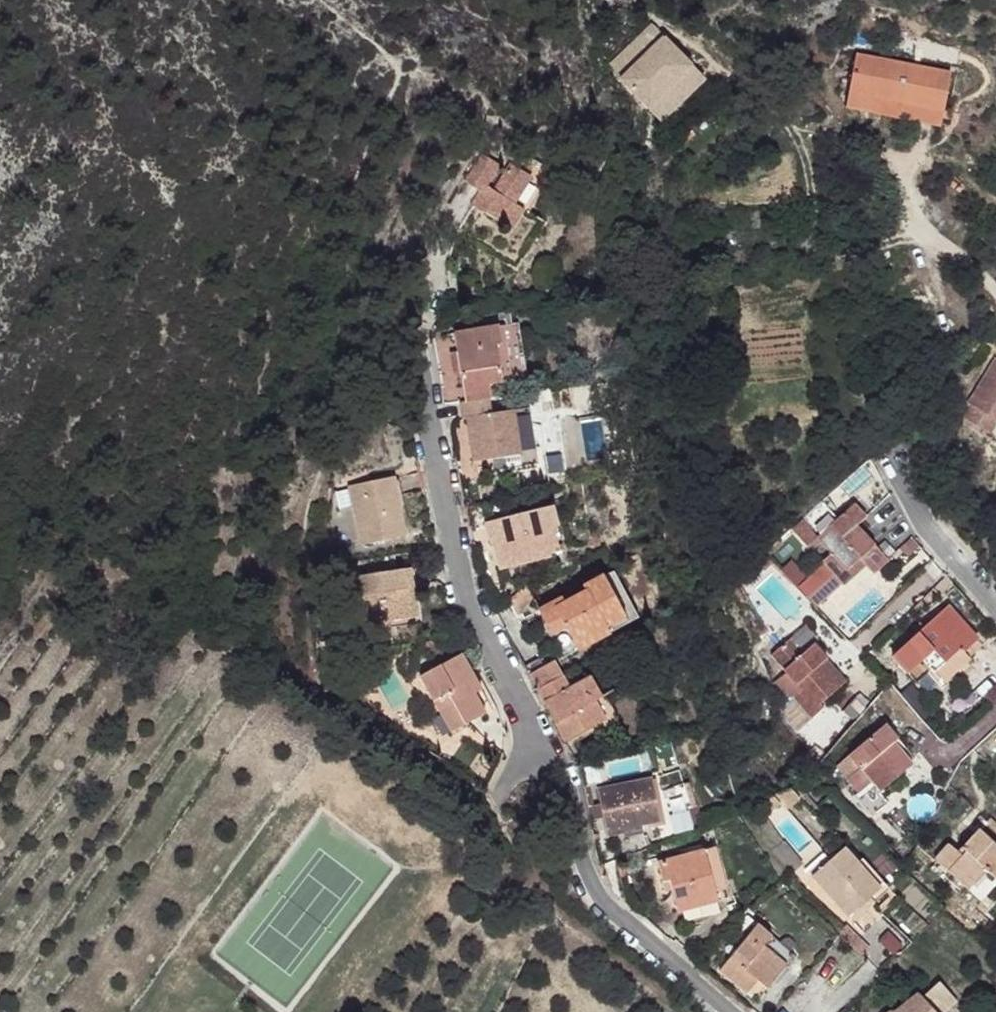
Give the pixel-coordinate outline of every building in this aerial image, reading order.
[(652,22),(608,63),(663,123),(707,79),(652,22)] [(868,58),(859,108),(953,126),(963,75),(868,58)] [(488,194),(479,209),(498,221),(515,231),(529,213),(520,206),(538,181),(524,172),(517,166),(499,192),(492,187),(505,166),(491,157),(473,184),(488,194)] [(533,158),(524,172),(538,181),(520,206),(529,213),(535,215),(560,177),(533,158)] [(498,221),(481,248),(520,272),(550,226),(535,215),(529,213),(515,231),(498,221)] [(520,328),(507,330),(517,383),(530,382),(520,328)] [(507,330),(502,331),(505,349),(500,350),(505,385),(517,383),(507,330)] [(502,331),(455,340),(459,359),(462,378),(468,405),(490,402),(488,390),(500,388),(505,385),(500,350),(505,349),(502,331)] [(973,406),(976,409),(969,421),(995,437),(995,436),(995,370),(973,406)] [(500,388),(488,390),(490,402),(502,399),(502,393),(500,388)] [(468,405),(464,407),(466,423),(471,423),(473,437),(482,437),(483,445),(475,448),(480,468),(500,465),(523,462),(516,418),(492,420),(490,402),(468,405)] [(396,476),(349,486),(357,549),(411,538),(396,476)] [(828,497),(798,524),(809,537),(840,510),(828,497)] [(858,498),(822,532),(837,549),(830,557),(804,581),(826,603),(851,579),(845,574),(866,552),(879,567),(894,553),(862,520),(870,511),(858,498)] [(558,501),(485,518),(489,538),(499,536),(506,565),(569,549),(558,501)] [(866,552),(845,574),(851,579),(872,559),(866,552)] [(414,568),(358,576),(362,599),(367,631),(381,630),(423,622),(414,568)] [(614,572),(602,579),(624,616),(595,633),(599,640),(639,615),(614,572)] [(562,600),(540,614),(554,637),(567,630),(580,650),(599,640),(595,633),(624,616),(602,579),(583,590),(586,594),(566,606),(562,600)] [(950,600),(898,653),(924,679),(937,665),(940,668),(965,644),(967,646),(981,631),(950,600)] [(811,622),(796,635),(810,649),(821,640),(825,637),(811,622)] [(796,635),(779,651),(811,684),(801,693),(824,716),(839,702),(836,699),(857,679),(840,663),(837,665),(832,660),(837,655),(821,640),(810,649),(796,635)] [(457,653),(416,674),(445,730),(477,714),(468,694),(463,689),(473,683),(457,653)] [(558,664),(531,678),(539,693),(566,678),(558,664)] [(566,678),(539,693),(547,706),(574,692),(566,678)] [(574,692),(547,706),(569,744),(610,720),(598,702),(606,698),(595,680),(574,692)] [(473,683),(463,689),(468,694),(475,689),(473,683)] [(606,698),(598,702),(610,720),(618,716),(606,698)] [(892,714),(855,743),(867,758),(854,768),(865,782),(878,772),(890,785),(922,757),(901,731),(905,729),(892,714)] [(655,777),(603,787),(605,798),(609,812),(612,828),(644,823),(663,818),(655,777)] [(794,783),(778,791),(784,800),(788,805),(801,794),(794,783)] [(597,784),(586,786),(589,801),(596,800),(599,815),(609,812),(605,798),(601,799),(597,784)] [(778,791),(771,795),(778,804),(784,800),(778,791)] [(771,795),(760,802),(767,813),(778,804),(771,795)] [(644,823),(612,828),(613,834),(646,828),(644,823)] [(939,854),(971,884),(989,865),(995,871),(995,838),(982,824),(960,846),(953,839),(939,854)] [(846,842),(811,868),(845,911),(880,883),(846,842)] [(711,852),(662,863),(667,884),(675,881),(683,913),(722,904),(711,852)] [(762,921),(723,967),(750,990),(762,978),(771,985),(774,982),(787,967),(764,948),(777,934),(762,921)] [(777,934),(764,948),(787,967),(790,964),(800,951),(777,934)] [(926,1003),(929,1001),(934,1004),(947,991),(930,975),(914,992),(912,991),(892,1011),(935,1011),(926,1003)]
